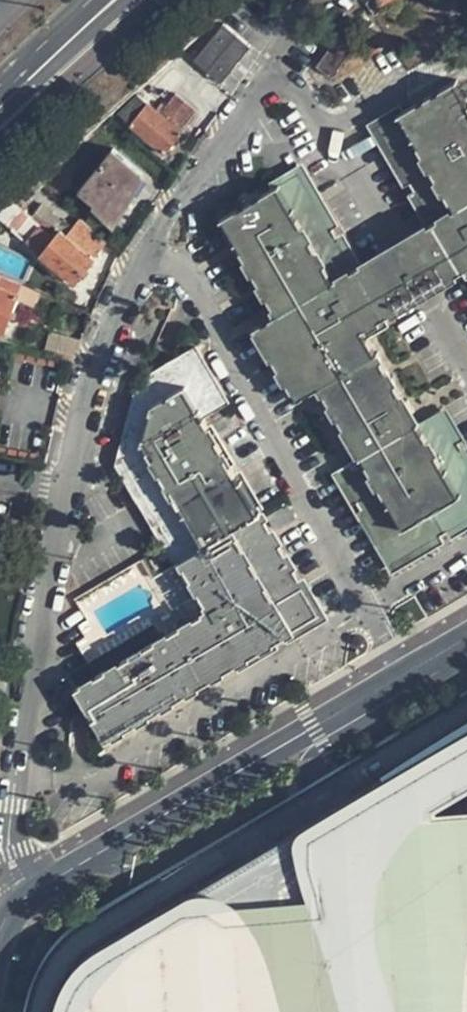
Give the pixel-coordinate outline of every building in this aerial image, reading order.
[(365,2),(393,43),(403,37),(389,15),(384,19),(373,0),(368,0),(365,2)] [(221,23),(192,57),(219,80),(249,45),(221,23)] [(460,78),(374,128),(432,228),(461,280),(466,278),(466,89),(460,78)] [(176,99),(168,110),(187,125),(196,114),(176,99)] [(168,110),(161,104),(157,108),(148,101),(129,124),(165,154),(187,125),(168,110)] [(114,218),(125,203),(121,200),(142,172),(112,149),(79,191),(114,218)] [(259,333),(327,443),(344,472),(428,424),(369,327),(341,280),(284,186),(226,223),(281,319),(259,333)] [(107,240),(78,217),(66,233),(60,228),(52,237),(39,226),(27,241),(76,281),(96,256),(95,255),(107,240)] [(341,280),(369,327),(426,298),(461,280),(432,228),(396,249),(341,280)] [(4,332),(17,294),(0,288),(0,330),(4,332)] [(163,571),(193,621),(71,695),(98,743),(322,618),(205,419),(230,404),(197,351),(143,384),(119,467),(177,560),(163,571)] [(428,424),(344,472),(337,476),(395,576),(466,535),(466,438),(451,410),(428,424)] [(324,801),(292,821),(90,935),(51,973),(36,1011),(466,1011),(466,717),(324,801)]
